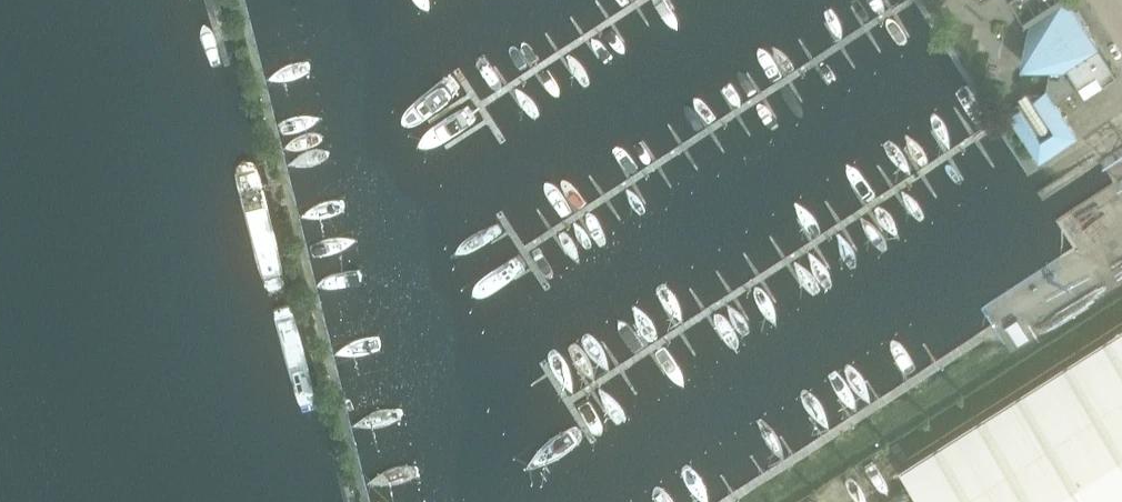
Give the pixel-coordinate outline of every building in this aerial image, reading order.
[(1029,95),(1027,91),(1020,96),(1021,100),(1015,104),(1014,111),(1009,114),(1039,162),(1078,136),(1056,102),(1076,89),(1064,70),(1071,66),(1089,95),(1118,76),(1069,0),(1060,0),(1023,25),(1028,33),(1022,62),(1051,68),(1047,89),(1042,92),(1035,91),(1029,95)] [(260,301),(295,293),(260,154),(226,162),(260,301)] [(901,463),(926,501),(1121,501),(1121,323),(901,463)]
